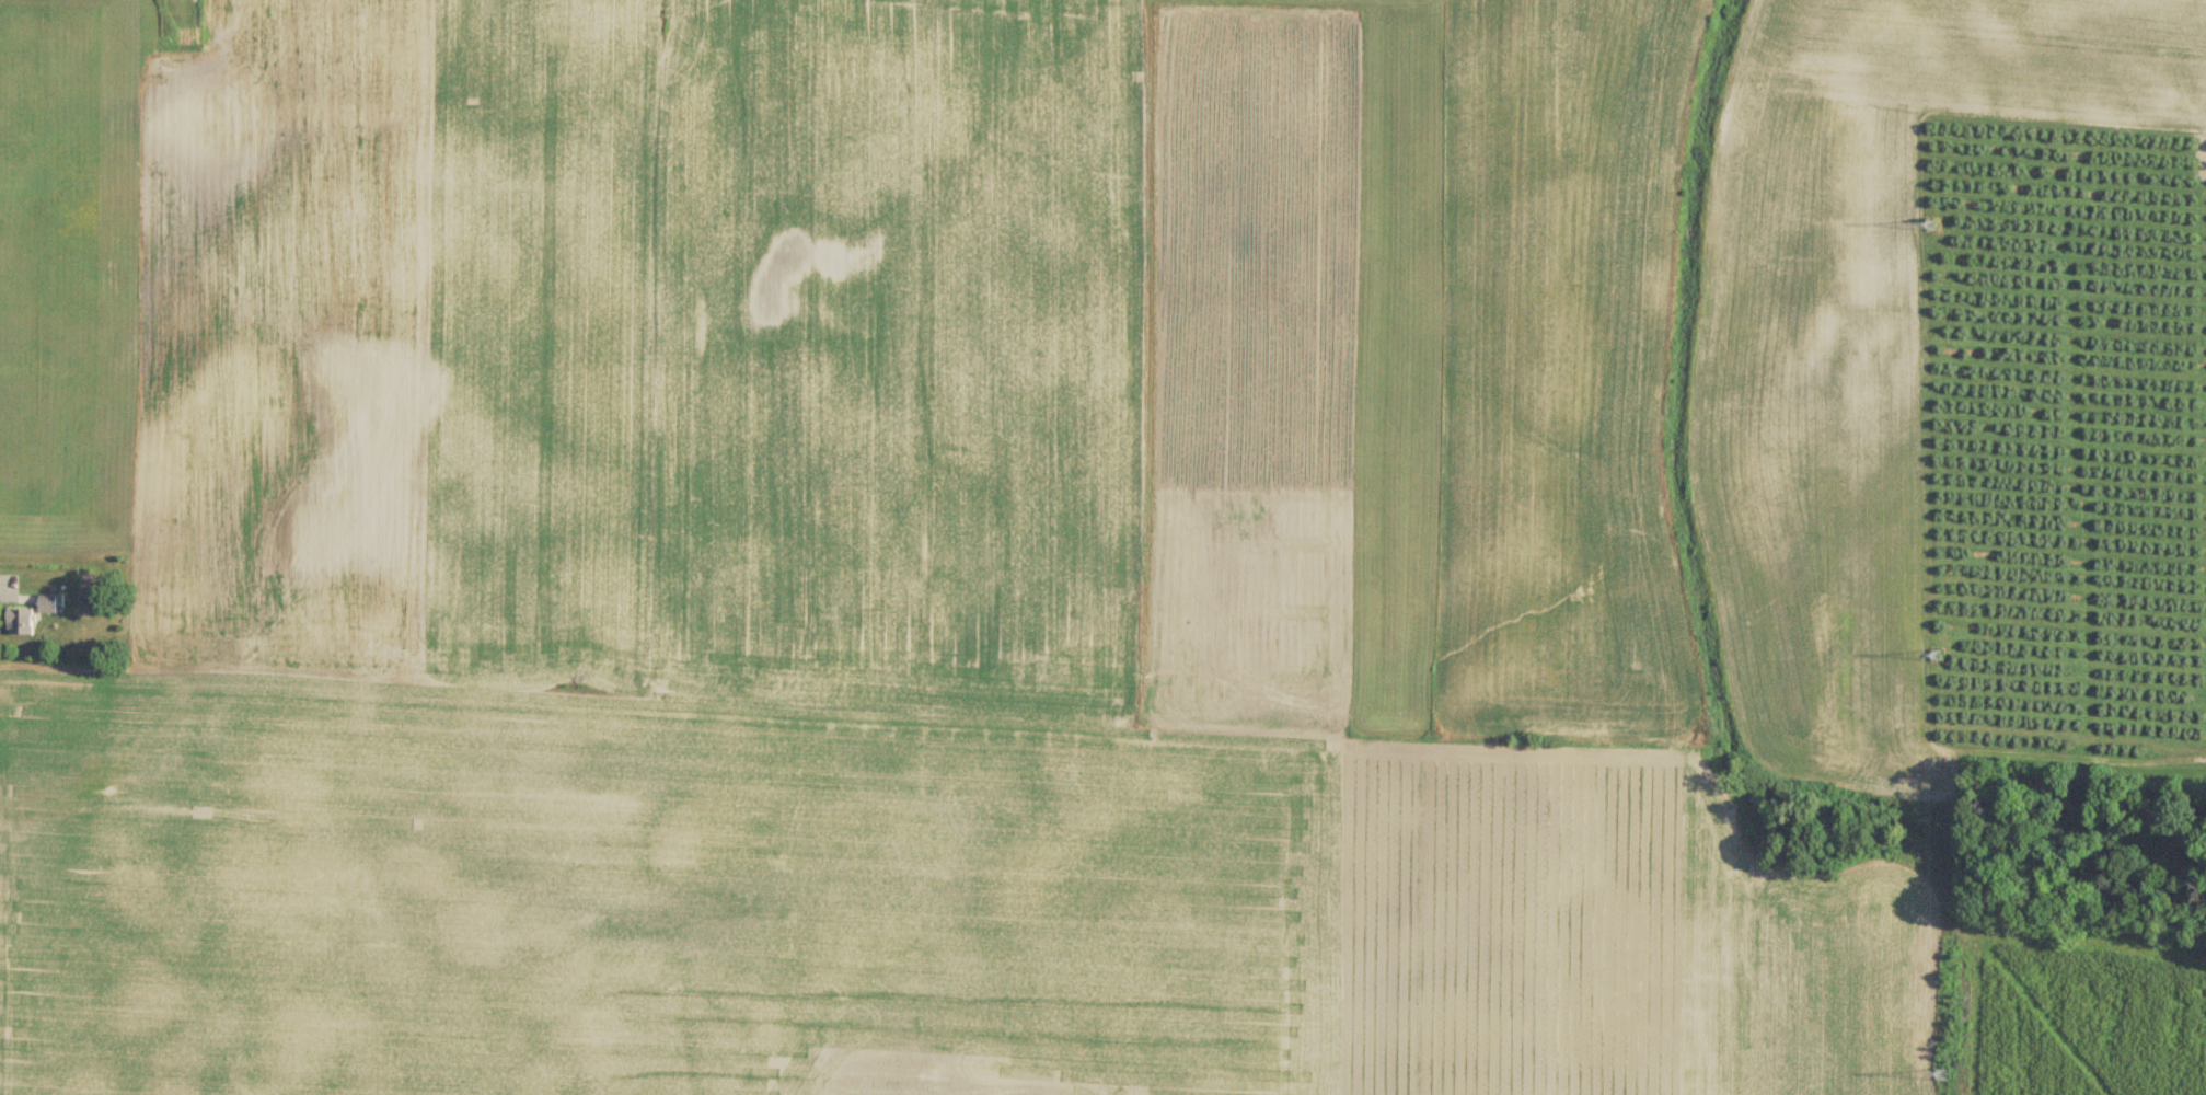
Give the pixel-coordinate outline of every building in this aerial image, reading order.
[(42,614),(65,614),(65,596),(42,596),(42,614)] [(36,609),(10,609),(10,636),(36,636),(36,609)]
